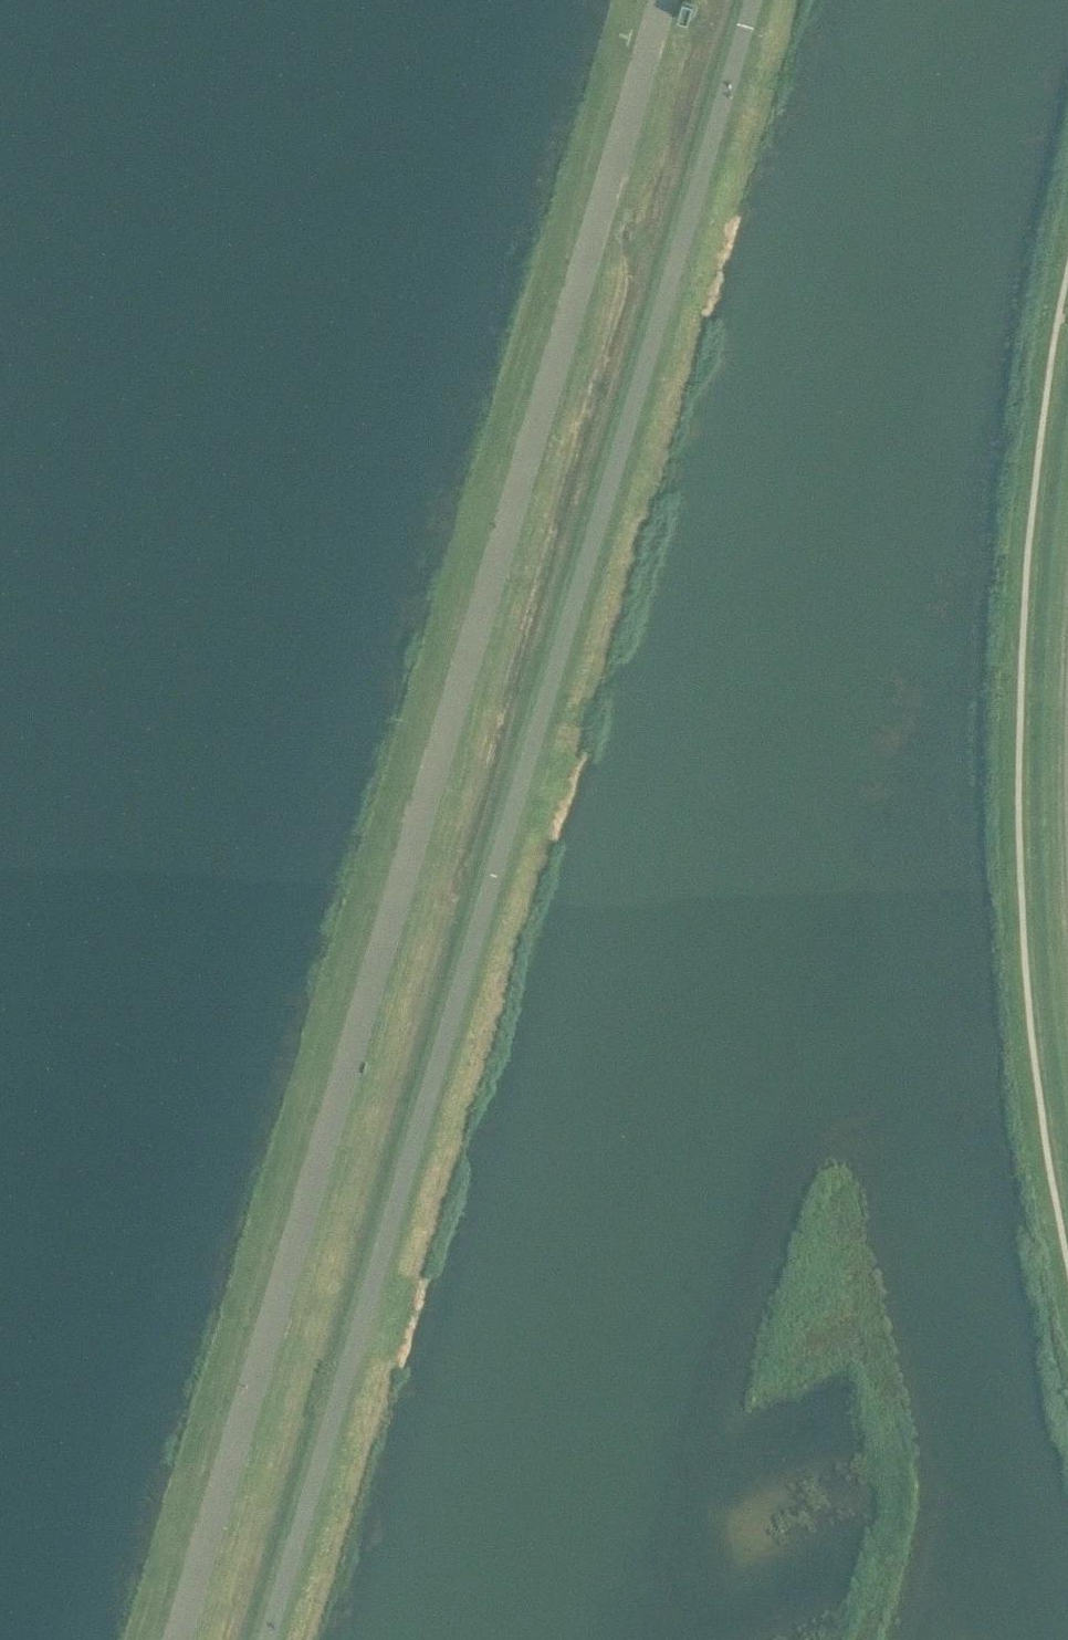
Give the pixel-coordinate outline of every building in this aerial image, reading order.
[(681,4),(677,17),(688,21),(692,7),(681,4)]
